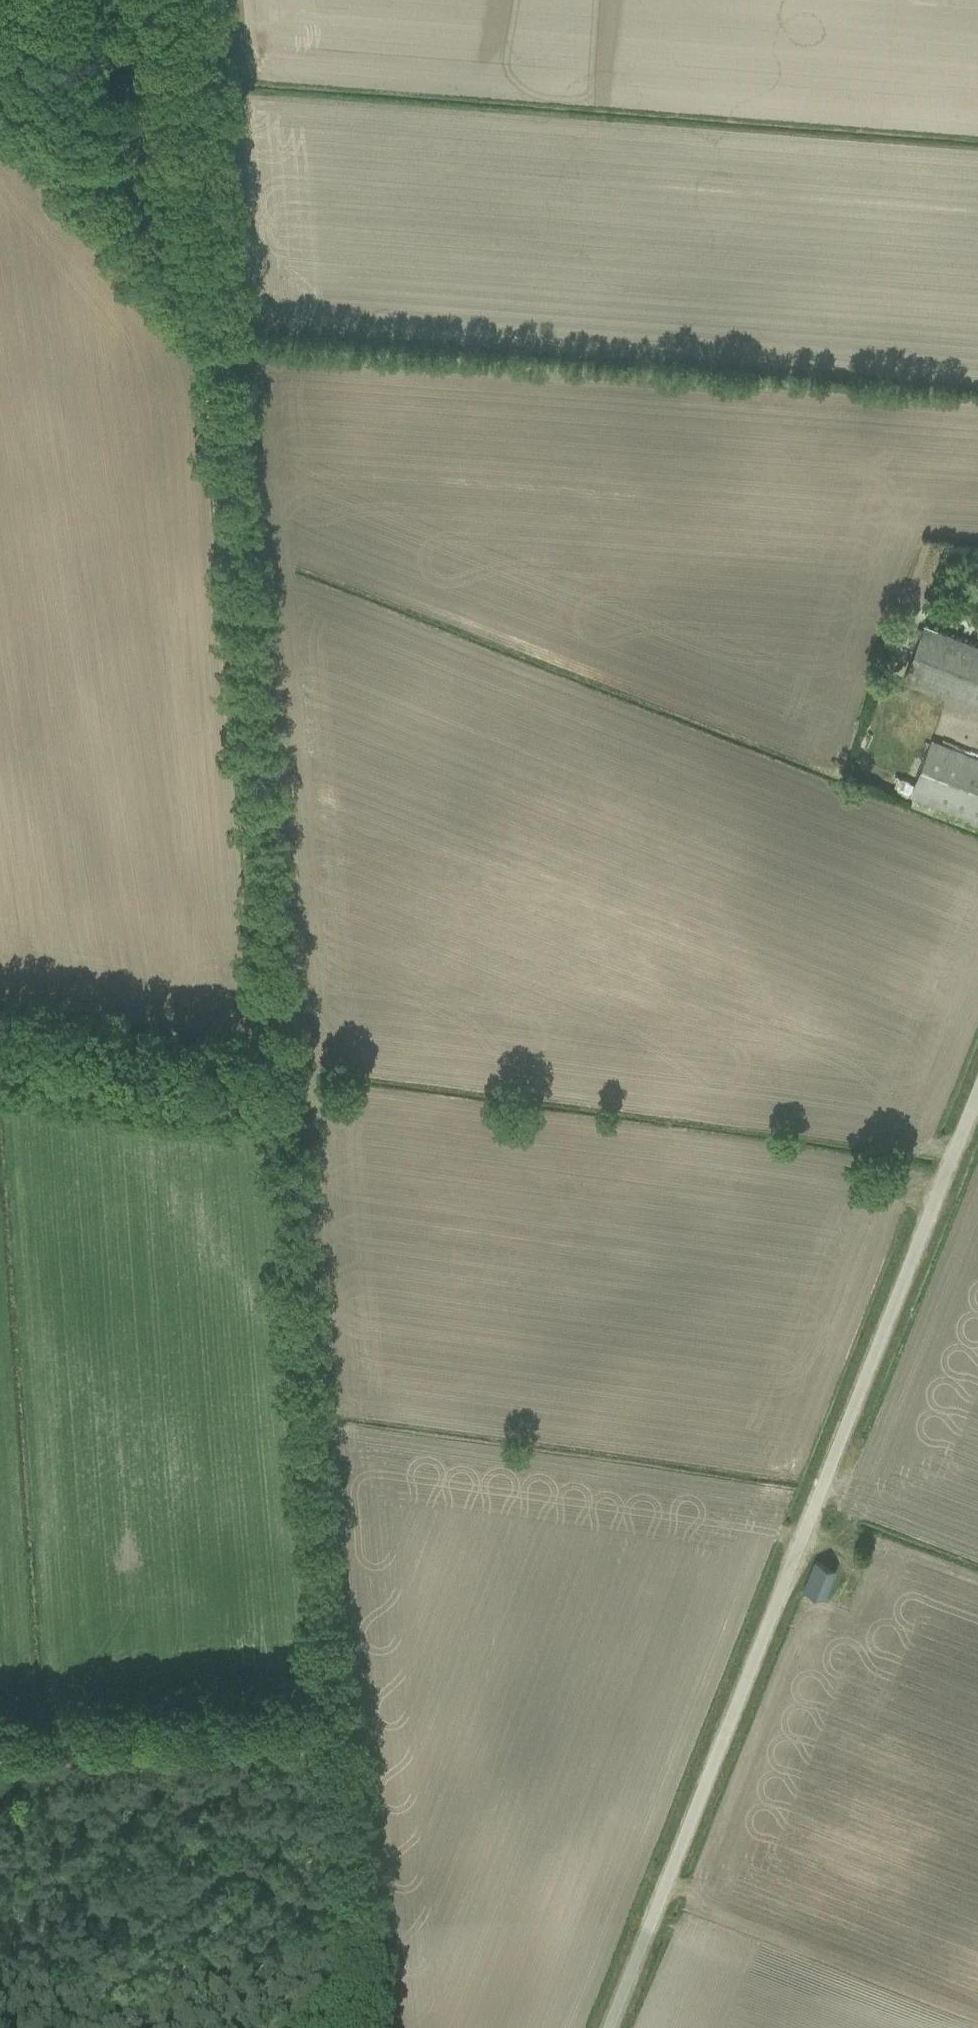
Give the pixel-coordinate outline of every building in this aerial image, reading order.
[(932,630),(912,686),(977,710),(977,647),(932,630)] [(960,710),(954,749),(977,752),(977,713),(960,710)] [(919,803),(977,820),(977,758),(935,746),(919,803)] [(823,1592),(835,1572),(827,1567),(814,1587),(823,1592)] [(836,1600),(847,1574),(836,1569),(825,1596),(836,1600)]
